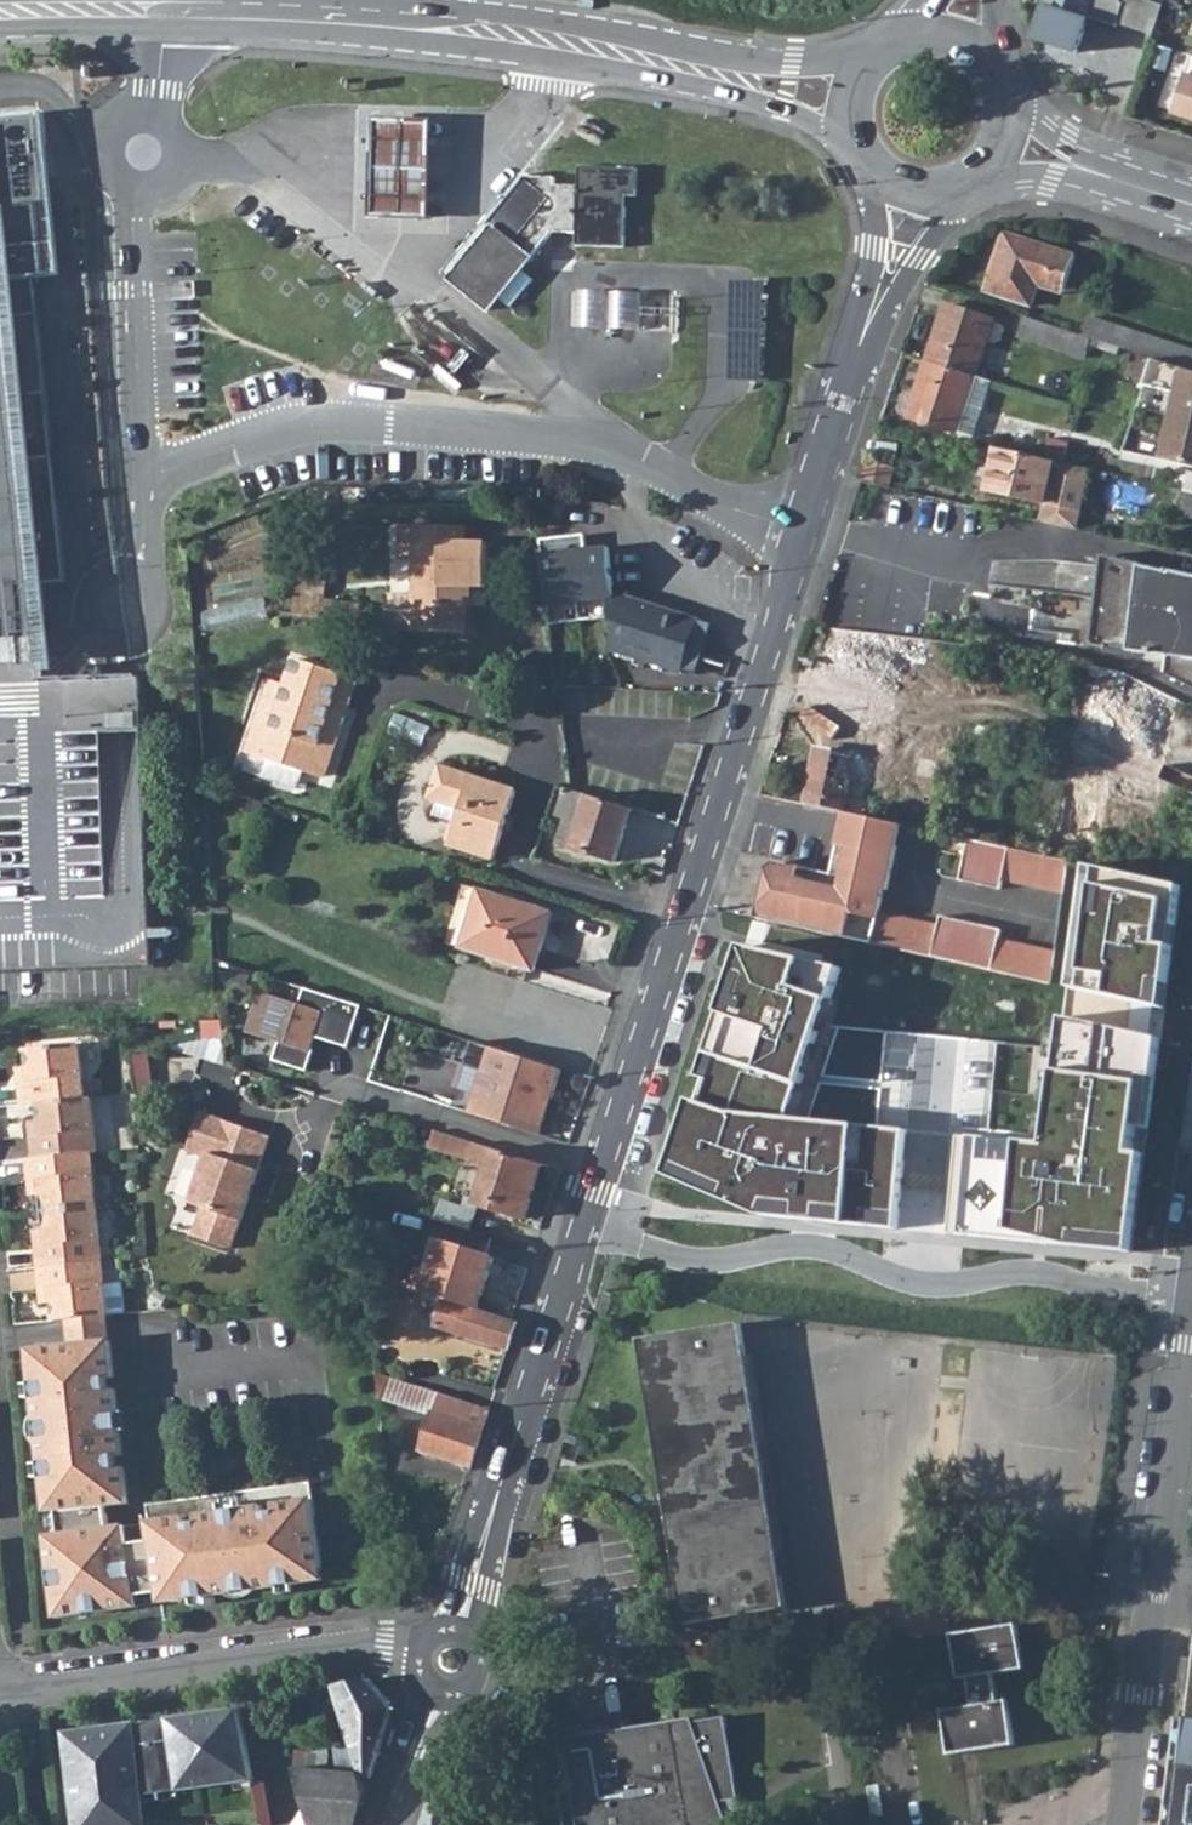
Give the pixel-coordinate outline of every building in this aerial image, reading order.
[(1053,12),(1044,38),(1077,50),(1088,18),(1115,27),(1117,22),(1154,35),(1165,3),(1155,0),(1047,0),(1044,9),(1053,12)] [(1165,3),(1154,35),(1151,42),(1183,53),(1191,25),(1191,14),(1165,3)] [(1188,79),(1178,111),(1191,115),(1191,80),(1188,79)] [(42,118),(0,121),(0,651),(46,651),(2,250),(55,245),(42,118)] [(431,121),(376,119),(374,216),(429,218),(431,121)] [(453,273),(489,306),(556,234),(579,234),(579,249),(628,250),(629,199),(640,200),(641,172),(582,170),(581,188),(555,187),(555,177),(527,176),(510,197),(516,203),(453,273)] [(984,291),(1029,306),(1037,280),(1063,289),(1073,257),(1004,234),(984,291)] [(583,325),(644,327),(644,301),(584,298),(583,325)] [(765,382),(766,306),(737,305),(735,381),(765,382)] [(927,360),(974,375),(992,320),(945,305),(927,360)] [(1082,336),(1090,339),(1140,355),(1151,359),(1170,365),(1179,368),(1191,372),(1191,351),(1146,337),(1086,316),(1080,336),(1082,336)] [(1019,336),(1077,355),(1082,336),(1080,336),(1025,317),(1019,336)] [(1019,336),(1015,347),(1081,369),(1090,339),(1082,336),(1077,355),(1019,336)] [(1151,359),(1146,376),(1143,386),(1175,394),(1170,416),(1191,421),(1191,372),(1179,368),(1170,365),(1151,359)] [(908,417),(956,433),(964,405),(974,375),(927,360),(908,417)] [(956,433),(969,436),(978,409),(964,405),(956,433)] [(1170,416),(1160,459),(1191,467),(1191,421),(1170,416)] [(998,449),(989,491),(1046,503),(1047,496),(1054,462),(998,449)] [(1047,496),(1067,501),(1076,466),(1054,462),(1047,496)] [(861,482),(891,488),(895,469),(867,463),(861,482)] [(1191,493),(1191,474),(1186,472),(1182,490),(1191,493)] [(1177,513),(1191,517),(1191,493),(1182,490),(1177,513)] [(421,600),(421,629),(463,629),(463,587),(482,587),(482,543),(441,543),(441,527),(396,527),(396,556),(413,557),(412,601),(421,600)] [(581,535),(540,540),(549,624),(612,618),(612,623),(616,624),(607,650),(694,678),(712,624),(626,597),(610,599),(605,548),(582,551),(581,535)] [(1095,645),(1108,647),(1108,645),(1130,648),(1130,649),(1169,655),(1166,670),(1191,683),(1191,574),(1169,569),(1168,572),(1142,566),(1143,563),(1103,556),(1092,639),(1095,645)] [(812,701),(861,714),(879,647),(929,660),(932,646),(835,619),(812,701)] [(254,756),(270,761),(270,764),(306,775),(307,773),(325,779),(358,683),(344,678),(344,676),(296,660),(287,685),(276,681),(268,703),(274,706),(266,730),(263,729),(254,756)] [(1163,799),(1182,686),(1093,671),(1082,737),(1129,745),(1121,792),(1163,799)] [(160,998),(150,676),(0,685),(0,1007),(160,998)] [(806,800),(848,810),(861,753),(819,743),(806,800)] [(306,775),(270,764),(264,781),(300,792),(306,775)] [(434,793),(464,802),(449,844),(494,859),(516,791),(443,767),(434,793)] [(589,796),(579,824),(563,820),(556,843),(615,861),(632,809),(615,804),(589,796)] [(753,918),(795,927),(817,932),(1050,984),(1052,965),(1054,953),(995,940),(997,931),(939,918),(937,926),(878,913),(885,887),(889,887),(899,845),(904,825),(860,815),(844,812),(840,832),(830,873),(773,860),(766,863),(764,871),(753,918)] [(969,839),(960,881),(1001,891),(1003,881),(1062,894),(1067,860),(1018,850),(969,839)] [(954,1134),(946,1236),(1040,1244),(1133,1253),(1174,956),(1183,886),(1085,864),(1058,1052),(997,1044),(988,1134),(954,1134)] [(462,947),(533,970),(553,911),(480,888),(462,947)] [(877,1126),(885,1031),(841,1027),(858,972),(745,946),(728,995),(668,1175),(762,1217),(813,1222),(897,1230),(908,1129),(877,1126)] [(340,1044),(354,1002),(297,985),(291,1002),(252,990),(241,1028),(272,1038),(266,1057),(299,1068),(306,1047),(304,1046),(308,1034),(340,1044)] [(495,1048),(474,1041),(466,1066),(485,1072),(471,1114),(509,1127),(540,1136),(561,1068),(495,1048)] [(23,1081),(25,1104),(40,1103),(87,1098),(81,1045),(29,1049),(30,1067),(31,1081),(23,1081)] [(221,1062),(246,1070),(250,1057),(226,1049),(221,1062)] [(21,1068),(23,1081),(31,1081),(30,1067),(21,1068)] [(34,1136),(37,1158),(92,1152),(98,1152),(91,1098),(87,1098),(40,1103),(41,1122),(42,1136),(34,1136)] [(269,1135),(200,1111),(187,1149),(203,1155),(187,1201),(202,1206),(192,1235),(230,1248),(269,1135)] [(33,1123),(34,1136),(42,1136),(41,1122),(33,1123)] [(448,1152),(490,1166),(477,1204),(524,1219),(542,1165),(453,1138),(448,1152)] [(31,1159),(33,1183),(41,1183),(42,1197),(44,1212),(98,1207),(92,1152),(37,1158),(31,1159)] [(33,1183),(34,1198),(42,1197),(41,1183),(33,1183)] [(443,1203),(437,1220),(470,1231),(478,1205),(468,1201),(464,1210),(443,1203)] [(39,1244),(41,1267),(103,1261),(98,1207),(44,1212),(45,1232),(46,1244),(39,1244)] [(38,1233),(39,1244),(46,1244),(45,1232),(38,1233)] [(412,1289),(447,1300),(478,1309),(495,1258),(430,1237),(412,1289)] [(41,1267),(43,1291),(52,1290),(53,1303),(54,1321),(67,1320),(108,1316),(103,1261),(41,1267)] [(43,1291),(44,1303),(53,1303),(52,1290),(43,1291)] [(438,1325),(507,1347),(516,1321),(511,1319),(478,1309),(447,1300),(438,1325)] [(67,1320),(69,1345),(111,1341),(108,1316),(67,1320)] [(640,1343),(660,1472),(682,1625),(782,1613),(740,1328),(640,1343)] [(34,1373),(45,1488),(55,1487),(59,1535),(49,1536),(55,1595),(77,1594),(79,1615),(137,1607),(130,1544),(144,1543),(142,1525),(108,1529),(106,1506),(127,1504),(124,1467),(116,1468),(115,1455),(122,1455),(116,1389),(107,1389),(106,1378),(114,1377),(111,1341),(69,1345),(41,1348),(43,1372),(34,1373)] [(31,1349),(34,1373),(43,1372),(41,1348),(31,1349)] [(415,1383),(441,1392),(449,1394),(454,1378),(420,1367),(415,1383)] [(434,1413),(440,1396),(402,1383),(395,1401),(434,1413)] [(481,1429),(488,1407),(471,1402),(449,1394),(441,1392),(440,1396),(434,1413),(430,1425),(425,1424),(420,1436),(425,1438),(421,1449),(469,1465),(481,1429)] [(153,1542),(162,1604),(300,1585),(298,1572),(324,1570),(312,1482),(148,1505),(153,1542)] [(45,1488),(49,1536),(59,1535),(55,1487),(45,1488)] [(130,1544),(137,1607),(162,1604),(153,1542),(144,1543),(130,1544)] [(298,1572),(300,1585),(325,1582),(324,1570),(298,1572)] [(55,1595),(57,1618),(79,1615),(77,1594),(55,1595)] [(940,1712),(947,1758),(1012,1747),(1005,1702),(994,1704),(989,1676),(1023,1671),(1015,1627),(949,1638),(958,1681),(967,1680),(972,1708),(940,1712)] [(1188,1648),(1185,1673),(1172,1774),(1165,1824),(1174,1824),(1191,1690),(1191,1648),(1188,1648)] [(337,1684),(353,1746),(360,1772),(371,1773),(392,1706),(373,1678),(337,1684)] [(1174,1824),(1191,1824),(1191,1690),(1174,1824)] [(78,1824),(147,1824),(147,1820),(128,1822),(125,1791),(255,1772),(244,1709),(243,1707),(115,1725),(117,1734),(100,1737),(99,1728),(77,1731),(81,1759),(71,1760),(78,1824)] [(726,1715),(670,1723),(564,1739),(577,1824),(742,1824),(726,1715)] [(99,1728),(100,1737),(117,1734),(115,1725),(99,1728)] [(68,1732),(71,1760),(81,1759),(77,1731),(68,1732)] [(336,1749),(339,1769),(360,1772),(353,1746),(336,1749)] [(311,1824),(354,1824),(365,1791),(360,1772),(339,1769),(294,1766),(311,1824)] [(445,1796),(432,1795),(422,1824),(450,1824),(445,1796)]
